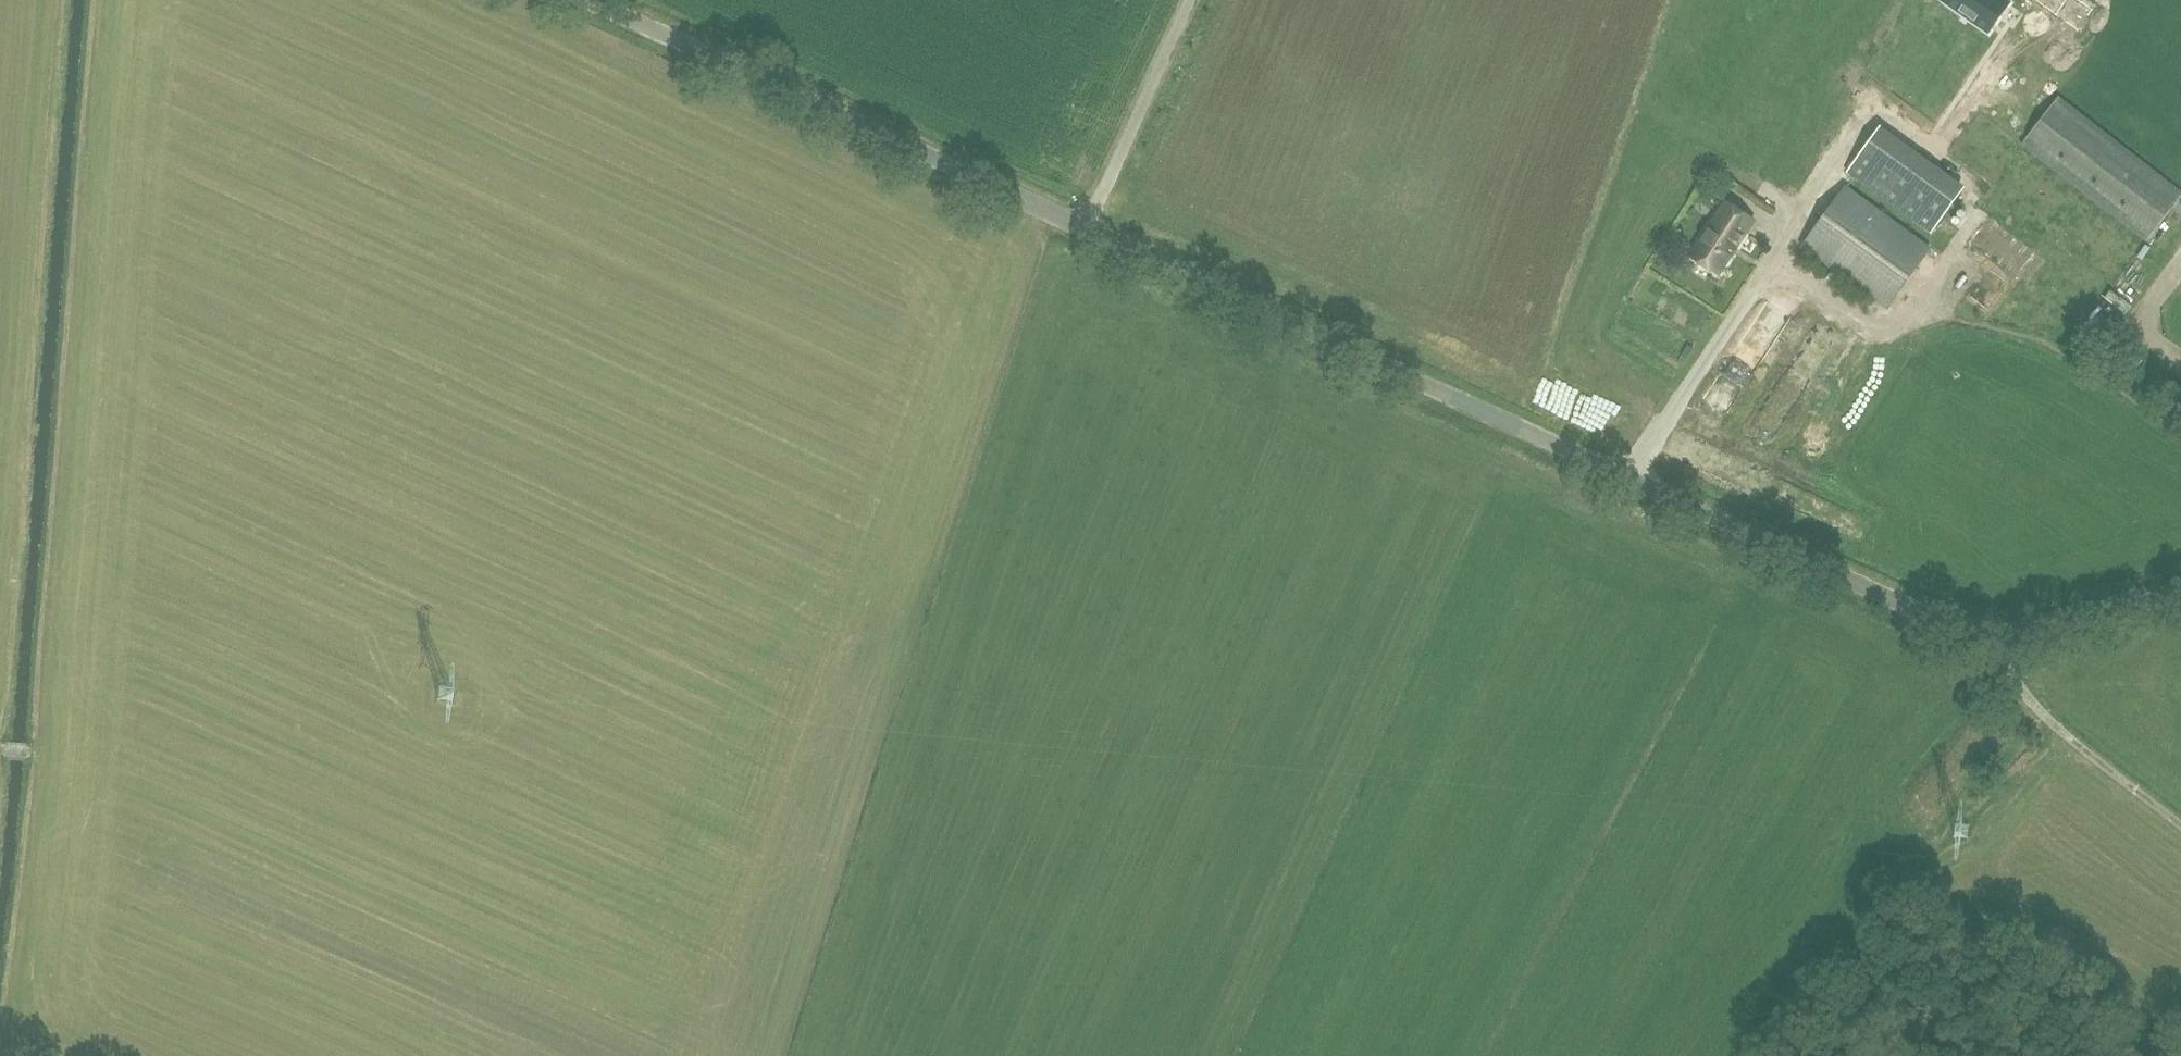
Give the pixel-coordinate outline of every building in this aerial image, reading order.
[(2006,0),(1943,0),(1989,32),(2010,3),(2006,0)] [(2115,114),(2136,136),(2144,129),(2133,117),(2141,109),(2132,99),(2115,114)] [(2054,104),(2022,144),(2147,242),(2179,202),(2054,104)] [(1894,176),(1880,195),(1932,232),(1945,213),(1929,201),(1948,175),(1881,127),(1870,142),(1888,155),(1880,166),(1894,176)] [(1888,155),(1870,142),(1848,172),(1880,195),(1894,176),(1880,166),(1888,155)] [(1964,187),(1948,175),(1929,201),(1945,213),(1964,187)] [(1804,247),(1890,308),(1933,248),(1847,187),(1804,247)] [(1719,276),(1755,222),(1726,202),(1690,257),(1719,276)] [(1996,257),(2085,316),(2107,284),(2059,253),(2059,252),(1997,211),(1994,216),(1984,210),(1971,230),(2000,250),(1996,257)] [(1555,410),(1570,380),(1555,373),(1541,402),(1555,410)]
